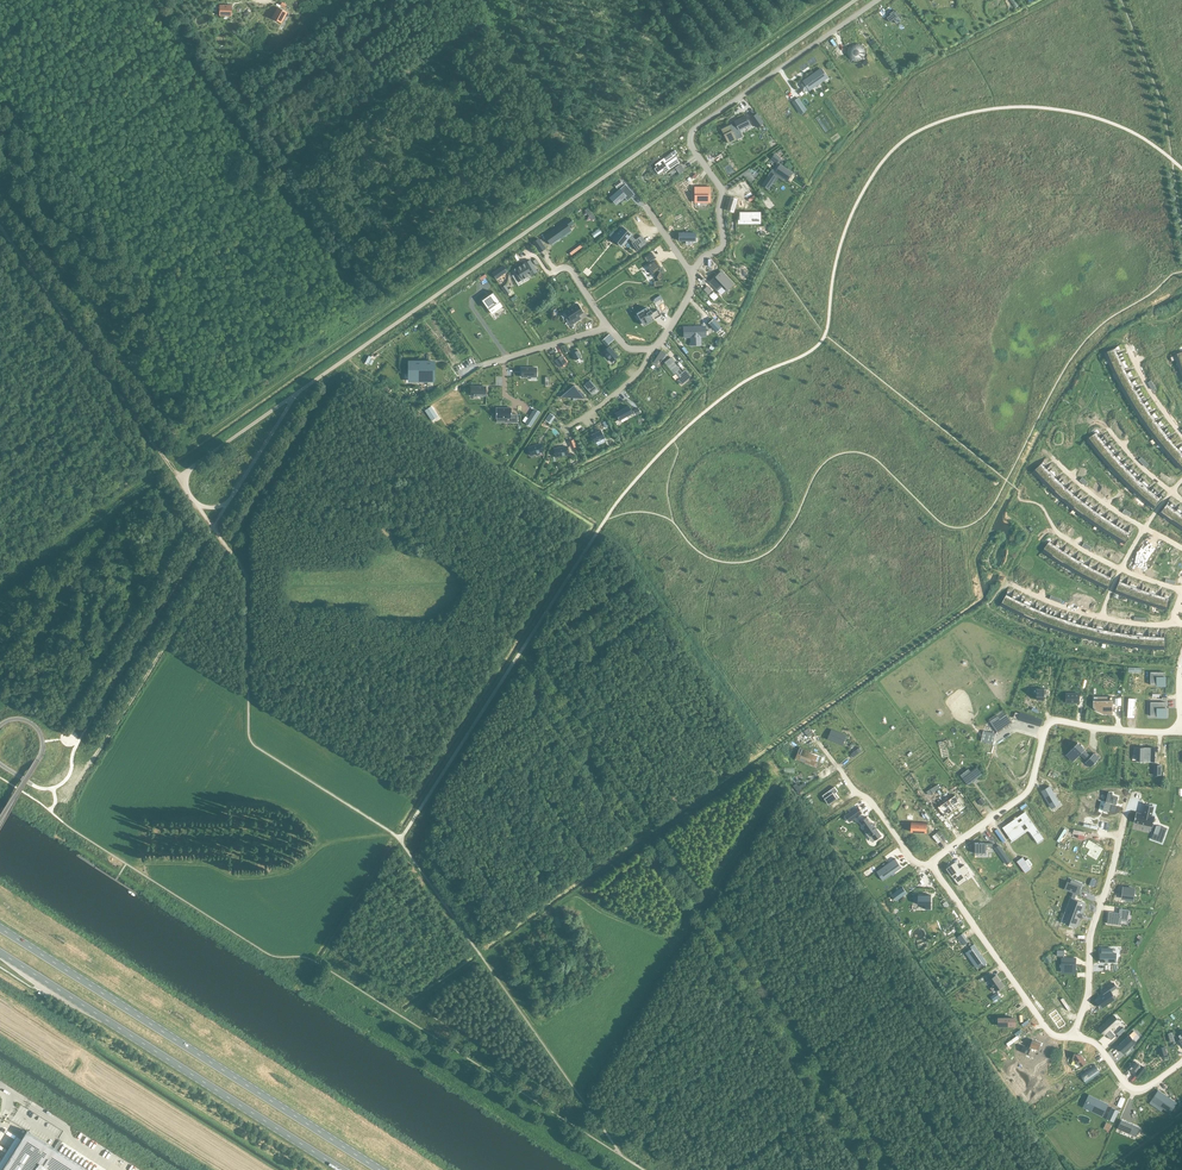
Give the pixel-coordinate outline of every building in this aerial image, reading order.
[(234,5),(222,5),(222,15),(234,16),(234,5)] [(272,18),(281,23),(287,12),(278,7),(272,18)] [(902,21),(898,16),(900,15),(897,11),(895,12),(894,11),(890,14),(891,15),(887,18),(890,22),(894,19),(897,24),(902,21)] [(823,47),(827,52),(835,47),(831,41),(823,47)] [(847,52),(847,53),(847,54),(848,54),(848,55),(848,56),(848,57),(849,57),(849,58),(850,58),(850,59),(851,59),(851,60),(852,60),(853,61),(854,61),(855,61),(856,61),(857,61),(858,61),(859,61),(860,61),(860,60),(861,60),(862,60),(862,59),(863,59),(863,58),(864,58),(864,57),(865,56),(865,55),(865,54),(865,53),(866,52),(865,52),(865,51),(865,50),(865,49),(865,48),(864,48),(864,47),(863,46),(862,45),(861,45),(861,44),(860,44),(859,44),(859,43),(858,43),(857,43),(856,43),(855,43),(854,43),(854,44),(853,44),(852,44),(851,45),(850,45),(850,46),(849,46),(849,47),(849,48),(848,48),(848,49),(848,50),(847,51),(847,52)] [(804,81),(810,90),(828,77),(821,69),(804,81)] [(799,97),(793,102),(801,114),(807,109),(799,97)] [(757,113),(750,118),(758,128),(764,124),(757,113)] [(732,124),(721,129),(728,143),(742,136),(738,128),(749,123),(746,116),(734,121),(735,123),(732,125),(732,124)] [(654,169),(658,174),(664,170),(665,172),(679,162),(677,158),(675,155),(677,153),(675,150),(655,165),(656,166),(655,167),(655,168),(654,169)] [(774,154),(771,158),(777,163),(780,158),(774,154)] [(680,164),(675,168),(680,173),(684,170),(680,164)] [(762,185),(768,188),(778,174),(788,180),(793,173),(781,165),(776,172),(773,170),(762,185)] [(620,181),(614,185),(617,189),(623,185),(620,181)] [(625,184),(612,196),(618,203),(624,197),(627,201),(634,194),(625,184)] [(710,187),(695,187),(695,202),(710,202),(710,187)] [(772,202),(768,197),(763,201),(767,206),(772,202)] [(737,200),(730,198),(727,210),(734,212),(737,200)] [(588,208),(585,210),(592,220),(595,218),(588,208)] [(760,212),(740,212),(740,220),(744,220),(744,223),(755,223),(755,221),(760,221),(760,212)] [(545,236),(550,244),(571,230),(565,222),(545,236)] [(622,227),(615,236),(624,243),(628,238),(632,242),(631,242),(637,250),(647,244),(641,235),(635,239),(630,235),(631,234),(622,227)] [(539,239),(533,243),(540,252),(546,248),(539,239)] [(652,253),(647,257),(650,262),(656,258),(652,253)] [(530,260),(512,270),(518,281),(527,276),(525,273),(529,271),(531,275),(537,272),(530,260)] [(654,261),(646,266),(647,266),(648,266),(653,273),(652,274),(653,273),(657,277),(656,277),(657,277),(659,281),(655,281),(656,286),(655,286),(663,285),(663,280),(661,280),(661,279),(664,274),(659,272),(658,270),(660,269),(654,261)] [(503,266),(493,273),(496,279),(507,271),(503,266)] [(716,277),(710,282),(717,290),(722,286),(726,291),(733,284),(721,271),(718,275),(716,277)] [(505,285),(501,287),(507,295),(510,292),(505,285)] [(712,291),(708,286),(704,290),(708,294),(712,291)] [(483,300),(492,314),(503,306),(503,307),(504,306),(493,292),(493,293),(483,300)] [(578,304),(565,312),(569,317),(566,319),(570,326),(581,319),(581,318),(580,319),(578,317),(579,316),(579,315),(583,312),(578,304)] [(646,307),(636,313),(643,325),(660,315),(657,309),(652,312),(650,310),(648,311),(646,307)] [(717,332),(721,328),(713,319),(708,323),(717,332)] [(684,337),(691,336),(691,341),(700,340),(700,336),(706,336),(705,326),(684,327),(684,337)] [(609,346),(603,352),(612,361),(617,356),(609,346)] [(1116,348),(1106,352),(1107,354),(1108,356),(1109,358),(1109,360),(1110,361),(1111,363),(1112,365),(1113,367),(1114,369),(1115,371),(1124,367),(1123,365),(1122,363),(1121,361),(1121,359),(1120,357),(1119,355),(1118,353),(1117,352),(1116,350),(1116,348)] [(578,350),(572,353),(575,360),(582,357),(578,350)] [(663,350),(654,361),(656,362),(661,357),(663,359),(667,353),(663,350)] [(566,362),(562,356),(556,360),(560,366),(566,362)] [(670,357),(664,362),(674,374),(677,372),(681,377),(677,379),(682,384),(691,376),(687,371),(684,374),(670,357)] [(434,362),(409,362),(409,381),(434,381),(434,362)] [(1124,367),(1115,371),(1116,373),(1117,376),(1118,378),(1119,380),(1129,376),(1127,373),(1126,371),(1125,369),(1124,367)] [(522,368),(522,377),(536,377),(536,368),(522,368)] [(1129,376),(1119,380),(1121,383),(1122,385),(1123,387),(1124,389),(1133,384),(1132,382),(1131,380),(1130,378),(1129,376)] [(590,380),(584,385),(591,394),(597,388),(590,380)] [(1133,384),(1124,389),(1125,391),(1126,393),(1127,395),(1128,397),(1129,399),(1130,400),(1132,402),(1133,404),(1141,398),(1140,397),(1139,395),(1138,393),(1137,392),(1136,390),(1135,388),(1134,386),(1133,384)] [(573,385),(559,397),(586,399),(573,385)] [(486,387),(471,387),(471,396),(486,395),(486,387)] [(1141,398),(1133,404),(1134,406),(1135,407),(1136,409),(1137,411),(1138,413),(1139,414),(1148,409),(1147,407),(1146,405),(1145,404),(1144,402),(1143,400),(1141,398)] [(432,414),(429,416),(432,420),(438,416),(431,406),(429,408),(432,414)] [(629,406),(615,413),(619,420),(632,413),(629,406)] [(496,408),(496,418),(505,418),(505,422),(517,422),(518,414),(511,414),(511,408),(496,408)] [(526,422),(531,426),(540,412),(534,409),(526,422)] [(1148,409),(1139,414),(1141,417),(1142,419),(1144,421),(1145,423),(1154,417),(1152,415),(1151,413),(1149,411),(1148,409)] [(545,420),(549,423),(554,416),(550,413),(545,420)] [(1154,417),(1145,423),(1147,425),(1148,427),(1150,429),(1151,431),(1160,425),(1158,423),(1157,421),(1155,419),(1154,417)] [(1160,425),(1151,431),(1153,433),(1154,435),(1155,436),(1156,438),(1158,440),(1159,441),(1167,435),(1166,433),(1164,432),(1163,430),(1162,428),(1161,427),(1160,425)] [(591,435),(595,442),(604,437),(601,430),(591,435)] [(1096,432),(1088,438),(1089,440),(1091,441),(1092,443),(1093,445),(1094,446),(1096,448),(1104,442),(1103,440),(1101,438),(1100,437),(1099,435),(1098,433),(1096,432)] [(1167,435),(1159,441),(1160,443),(1162,445),(1163,446),(1164,448),(1165,449),(1167,451),(1175,444),(1173,443),(1172,441),(1171,440),(1170,438),(1168,436),(1167,435)] [(1104,442),(1096,448),(1097,450),(1098,451),(1100,453),(1101,455),(1102,456),(1104,458),(1112,451),(1110,449),(1109,448),(1108,446),(1106,445),(1105,443),(1104,442)] [(528,447),(530,455),(543,451),(541,444),(528,447)] [(1175,444),(1167,451),(1168,452),(1170,454),(1171,456),(1172,457),(1180,450),(1179,449),(1177,447),(1176,446),(1175,444)] [(555,456),(568,454),(567,446),(554,449),(555,456)] [(1172,457),(1174,459),(1175,460),(1177,462),(1178,463),(1180,465),(1181,466),(1181,468),(1181,452),(1180,450),(1172,457)] [(1112,451),(1104,458),(1105,460),(1107,462),(1109,464),(1111,466),(1118,459),(1117,457),(1115,455),(1113,453),(1112,451)] [(1118,459),(1111,466),(1112,467),(1114,469),(1116,471),(1118,473),(1125,466),(1123,464),(1122,462),(1120,460),(1118,459)] [(1042,463),(1034,470),(1036,471),(1037,473),(1039,475),(1040,476),(1041,478),(1043,479),(1044,481),(1046,482),(1053,475),(1052,473),(1050,472),(1049,470),(1047,469),(1046,467),(1045,466),(1043,464),(1042,463)] [(1125,466),(1118,473),(1119,475),(1121,476),(1122,478),(1123,479),(1125,481),(1126,482),(1134,475),(1132,473),(1131,472),(1129,470),(1128,469),(1127,467),(1125,466)] [(1053,475),(1046,482),(1047,484),(1049,485),(1050,486),(1052,488),(1053,489),(1055,491),(1062,483),(1060,482),(1059,480),(1058,479),(1056,478),(1055,476),(1053,475)] [(1134,475),(1126,482),(1128,483),(1129,485),(1131,486),(1132,488),(1134,489),(1136,491),(1137,492),(1139,493),(1145,486),(1144,484),(1142,483),(1141,482),(1140,480),(1138,479),(1137,477),(1135,476),(1134,475)] [(1062,483),(1055,491),(1056,492),(1058,494),(1060,495),(1061,496),(1063,498),(1064,499),(1071,491),(1069,490),(1068,489),(1066,487),(1065,486),(1063,485),(1062,483)] [(1145,486),(1139,493),(1140,495),(1142,496),(1143,497),(1145,499),(1146,500),(1148,502),(1155,494),(1153,492),(1152,491),(1150,490),(1149,488),(1147,487),(1145,486)] [(1071,491),(1064,499),(1066,500),(1067,502),(1069,503),(1071,504),(1072,506),(1074,507),(1080,499),(1079,498),(1077,496),(1076,495),(1074,494),(1073,493),(1071,491)] [(1155,494),(1148,502),(1150,503),(1151,504),(1153,506),(1155,507),(1161,499),(1160,498),(1158,496),(1156,495),(1155,494)] [(1080,499),(1074,507),(1075,508),(1077,510),(1079,511),(1080,512),(1082,514),(1084,515),(1090,507),(1088,505),(1087,504),(1085,503),(1083,502),(1082,500),(1080,499)] [(1167,503),(1161,512),(1163,513),(1165,515),(1167,516),(1169,518),(1171,519),(1173,520),(1179,512),(1177,511),(1175,509),(1173,508),(1171,506),(1169,505),(1167,503)] [(1090,507),(1084,515),(1085,516),(1087,517),(1089,519),(1090,520),(1092,521),(1094,522),(1100,514),(1098,512),(1096,511),(1095,510),(1093,509),(1091,508),(1090,507)] [(1173,520),(1175,522),(1177,523),(1179,525),(1181,526),(1181,527),(1181,514),(1181,513),(1179,512),(1173,520)] [(1100,514),(1094,522),(1095,523),(1097,525),(1099,526),(1101,527),(1102,528),(1104,529),(1110,520),(1108,519),(1106,518),(1105,517),(1103,516),(1101,515),(1100,514)] [(1110,520),(1104,529),(1106,530),(1108,531),(1109,532),(1111,534),(1113,535),(1115,536),(1120,527),(1118,526),(1117,525),(1115,524),(1113,523),(1111,522),(1110,520)] [(1120,527),(1115,536),(1116,537),(1118,538),(1120,539),(1122,540),(1124,541),(1126,542),(1131,533),(1129,532),(1127,531),(1125,530),(1124,529),(1122,528),(1120,527)] [(1049,541),(1043,549),(1045,551),(1048,552),(1050,554),(1052,555),(1058,547),(1056,545),(1054,544),(1051,542),(1049,541)] [(1058,547),(1052,555),(1054,557),(1056,558),(1058,559),(1060,561),(1062,562),(1064,563),(1070,555),(1068,553),(1066,552),(1064,551),(1062,549),(1060,548),(1058,547)] [(1070,555),(1064,563),(1066,564),(1068,566),(1069,567),(1071,568),(1073,569),(1075,570),(1077,571),(1078,572),(1083,563),(1082,562),(1080,561),(1078,560),(1077,559),(1075,558),(1073,557),(1071,556),(1070,555)] [(1083,563),(1078,572),(1080,573),(1082,574),(1084,575),(1086,576),(1091,567),(1089,566),(1087,565),(1085,564),(1083,563)] [(1091,567),(1086,576),(1088,577),(1091,579),(1093,580),(1095,581),(1098,582),(1100,584),(1105,574),(1103,573),(1100,572),(1098,571),(1095,569),(1093,568),(1091,567)] [(1105,574),(1100,584),(1102,584),(1104,585),(1106,586),(1108,587),(1113,578),(1111,577),(1109,576),(1107,575),(1105,574)] [(1119,581),(1115,590),(1117,591),(1119,592),(1121,593),(1123,594),(1125,594),(1127,595),(1129,596),(1131,597),(1135,587),(1133,586),(1131,585),(1129,585),(1127,584),(1125,583),(1123,582),(1121,582),(1119,581)] [(1135,587),(1131,597),(1133,597),(1135,598),(1137,599),(1139,599),(1141,600),(1143,601),(1145,601),(1147,602),(1149,603),(1151,603),(1154,593),(1152,593),(1150,592),(1148,592),(1146,591),(1144,590),(1142,590),(1140,589),(1138,588),(1137,588),(1135,587)] [(1154,593),(1151,603),(1153,604),(1155,605),(1157,605),(1159,606),(1161,606),(1163,607),(1165,607),(1167,608),(1170,598),(1168,597),(1166,597),(1164,596),(1162,596),(1160,595),(1158,595),(1156,594),(1154,593)] [(1006,594),(1001,603),(1003,604),(1005,605),(1007,606),(1009,607),(1014,598),(1012,597),(1010,596),(1008,595),(1006,594)] [(1014,598),(1009,607),(1011,608),(1013,609),(1015,610),(1016,611),(1018,612),(1020,613),(1022,614),(1024,614),(1028,605),(1026,604),(1025,603),(1023,602),(1021,602),(1019,601),(1017,600),(1016,599),(1014,598)] [(1028,605),(1024,614),(1026,615),(1028,616),(1030,617),(1032,618),(1034,619),(1035,619),(1039,610),(1038,609),(1036,608),(1034,607),(1032,607),(1030,606),(1028,605)] [(1039,610),(1035,619),(1037,620),(1039,621),(1041,622),(1043,622),(1045,623),(1047,624),(1049,625),(1051,625),(1055,616),(1053,615),(1051,614),(1049,614),(1047,613),(1045,612),(1043,611),(1041,611),(1039,610)] [(1055,616),(1051,625),(1053,626),(1055,627),(1057,627),(1059,628),(1062,618),(1060,618),(1058,617),(1056,616),(1055,616)] [(1062,618),(1059,628),(1061,629),(1063,629),(1065,630),(1067,631),(1069,631),(1071,632),(1074,622),(1072,621),(1070,621),(1068,620),(1066,620),(1064,619),(1062,618)] [(1074,622),(1071,632),(1073,633),(1075,633),(1077,634),(1079,634),(1081,635),(1083,635),(1085,625),(1083,625),(1081,624),(1080,624),(1078,623),(1076,623),(1074,622)] [(1085,625),(1083,635),(1085,636),(1087,636),(1089,637),(1091,637),(1093,638),(1095,638),(1097,639),(1099,639),(1101,629),(1099,629),(1097,628),(1095,628),(1093,627),(1091,627),(1089,626),(1087,626),(1085,625)] [(1101,629),(1099,639),(1101,640),(1103,640),(1105,640),(1107,641),(1109,641),(1111,642),(1113,631),(1111,631),(1109,631),(1107,630),(1105,630),(1103,629),(1101,629)] [(1113,631),(1111,642),(1113,642),(1115,642),(1117,643),(1119,643),(1121,643),(1124,644),(1125,633),(1123,633),(1121,633),(1119,632),(1117,632),(1115,632),(1113,631)] [(1125,633),(1124,644),(1126,644),(1128,644),(1130,644),(1132,645),(1134,645),(1136,645),(1138,645),(1140,646),(1141,635),(1139,635),(1137,635),(1135,635),(1133,634),(1131,634),(1129,634),(1127,634),(1125,633)] [(1141,635),(1140,646),(1142,646),(1144,646),(1146,646),(1148,646),(1150,647),(1152,647),(1153,636),(1151,636),(1149,636),(1147,636),(1145,636),(1143,636),(1141,635)] [(1153,636),(1152,647),(1155,647),(1157,647),(1159,647),(1161,647),(1163,647),(1165,647),(1166,637),(1163,637),(1161,637),(1159,637),(1157,637),(1155,636),(1153,636)] [(1151,672),(1151,685),(1157,685),(1157,686),(1166,686),(1166,677),(1165,677),(1165,672),(1151,672)] [(1047,689),(1037,689),(1037,700),(1044,700),(1044,694),(1047,694),(1047,689)] [(1079,693),(1066,693),(1066,702),(1079,702),(1079,693)] [(1112,696),(1094,696),(1094,706),(1098,706),(1098,710),(1105,710),(1105,713),(1112,713),(1112,696)] [(1166,702),(1151,702),(1151,716),(1157,716),(1157,717),(1167,717),(1167,708),(1166,708),(1166,702)] [(1002,710),(988,720),(993,728),(1008,718),(1002,710)] [(1020,713),(1018,720),(1040,726),(1042,719),(1020,713)] [(804,730),(809,737),(813,734),(808,727),(804,730)] [(832,729),(829,737),(837,740),(836,742),(843,745),(847,735),(832,729)] [(984,731),(981,742),(993,744),(996,734),(984,731)] [(1078,742),(1068,753),(1075,760),(1085,749),(1083,747),(1084,747),(1081,744),(1081,745),(1078,742)] [(800,747),(799,751),(801,752),(799,756),(808,759),(806,763),(817,767),(822,756),(800,747)] [(1136,748),(1136,754),(1140,754),(1140,761),(1154,761),(1154,762),(1155,762),(1155,748),(1136,748)] [(1095,753),(1086,762),(1091,767),(1100,758),(1095,753)] [(977,767),(963,778),(968,785),(983,774),(977,767)] [(829,775),(825,770),(818,774),(822,780),(829,775)] [(1050,786),(1042,791),(1051,807),(1060,802),(1050,786)] [(835,787),(822,795),(829,804),(839,797),(836,792),(838,791),(835,787)] [(1104,802),(1103,810),(1108,812),(1109,810),(1116,812),(1118,805),(1116,805),(1118,797),(1112,795),(1113,793),(1108,792),(1105,803),(1104,802)] [(954,795),(937,807),(945,817),(961,804),(954,795)] [(1136,812),(1134,822),(1153,827),(1155,816),(1152,816),(1154,806),(1145,804),(1143,814),(1136,812)] [(853,811),(845,817),(849,822),(857,817),(853,811)] [(1003,827),(1004,829),(1004,828),(1008,834),(1011,831),(1015,837),(1024,830),(1022,826),(1025,823),(1038,842),(1043,838),(1025,813),(1026,812),(1025,811),(1025,812),(1020,816),(1022,820),(1019,822),(1018,820),(1013,823),(1012,821),(1004,827),(1003,827)] [(866,817),(860,821),(869,834),(870,833),(875,840),(882,836),(871,821),(870,822),(866,817)] [(911,831),(927,832),(927,823),(928,823),(911,822),(912,822),(911,831)] [(1154,832),(1152,839),(1162,842),(1167,828),(1161,826),(1158,834),(1154,832)] [(975,846),(971,846),(971,852),(985,852),(986,852),(986,847),(993,847),(993,843),(979,843),(975,843),(975,846)] [(1094,843),(1087,854),(1097,860),(1104,849),(1094,843)] [(895,858),(879,870),(885,879),(902,867),(901,867),(895,859),(895,858)] [(952,865),(947,869),(952,876),(955,874),(957,876),(954,878),(957,883),(966,877),(965,875),(970,872),(964,865),(960,868),(955,862),(951,865),(952,865)] [(1071,910),(1066,924),(1072,926),(1076,927),(1080,917),(1081,918),(1083,914),(1082,913),(1085,903),(1081,901),(1076,899),(1078,894),(1079,894),(1083,884),(1073,880),(1071,885),(1068,884),(1066,890),(1075,893),(1073,898),(1071,897),(1067,908),(1071,910)] [(903,887),(892,894),(896,900),(907,893),(903,887)] [(1121,898),(1129,899),(1129,898),(1130,888),(1123,887),(1122,898),(1121,898)] [(931,895),(918,895),(918,904),(926,904),(926,909),(931,909),(931,895)] [(1109,912),(1107,923),(1120,925),(1121,920),(1127,920),(1129,910),(1120,908),(1119,913),(1109,912)] [(965,931),(955,938),(959,943),(968,936),(965,931)] [(972,948),(966,953),(976,968),(982,963),(984,965),(987,963),(974,944),(970,946),(972,948)] [(1101,952),(1101,962),(1116,962),(1116,953),(1110,953),(1110,948),(1103,948),(1103,952),(1101,952)] [(1062,958),(1062,970),(1076,970),(1076,958),(1062,958)] [(996,975),(989,980),(993,986),(990,988),(993,992),(995,991),(995,992),(1004,986),(996,975)] [(1105,995),(1097,1000),(1102,1008),(1115,998),(1111,991),(1116,987),(1113,983),(1102,991),(1105,995)] [(1048,1014),(1059,1030),(1059,1029),(1066,1024),(1066,1025),(1055,1009),(1056,1010),(1049,1014),(1048,1014)] [(1114,1016),(1100,1029),(1105,1034),(1106,1033),(1111,1039),(1115,1035),(1110,1029),(1119,1021),(1114,1016)] [(1130,1035),(1117,1046),(1124,1053),(1134,1043),(1131,1040),(1133,1038),(1130,1035)] [(1023,1045),(1021,1051),(1028,1054),(1031,1047),(1038,1050),(1041,1043),(1032,1039),(1029,1048),(1023,1045)] [(1074,1053),(1072,1060),(1077,1061),(1081,1066),(1087,1062),(1081,1055),(1074,1053)] [(1138,1057),(1132,1065),(1136,1067),(1136,1068),(1138,1065),(1141,1067),(1139,1071),(1142,1073),(1149,1064),(1148,1064),(1146,1062),(1143,1065),(1140,1062),(1142,1060),(1142,1059),(1141,1060),(1138,1057)] [(1095,1065),(1081,1075),(1086,1083),(1100,1073),(1095,1065)] [(1152,1099),(1152,1100),(1153,1100),(1156,1102),(1156,1103),(1156,1102),(1159,1105),(1160,1105),(1163,1107),(1166,1109),(1166,1110),(1166,1109),(1170,1112),(1169,1112),(1170,1112),(1173,1107),(1173,1108),(1173,1107),(1176,1103),(1172,1101),(1173,1100),(1172,1100),(1169,1098),(1166,1096),(1165,1096),(1162,1094),(1162,1093),(1159,1091),(1158,1091),(1156,1095),(1155,1095),(1155,1096),(1153,1100),(1152,1099)] [(1088,1102),(1086,1107),(1092,1110),(1091,1111),(1103,1116),(1108,1104),(1100,1100),(1099,1101),(1091,1097),(1089,1101),(1088,1101),(1087,1102),(1088,1102)] [(1112,1107),(1107,1118),(1113,1121),(1118,1111),(1112,1107)] [(1122,1120),(1118,1128),(1136,1136),(1140,1128),(1122,1120)] [(1106,1122),(1103,1128),(1109,1130),(1112,1125),(1106,1122)] [(28,1131),(3,1169),(89,1169),(28,1131)]
